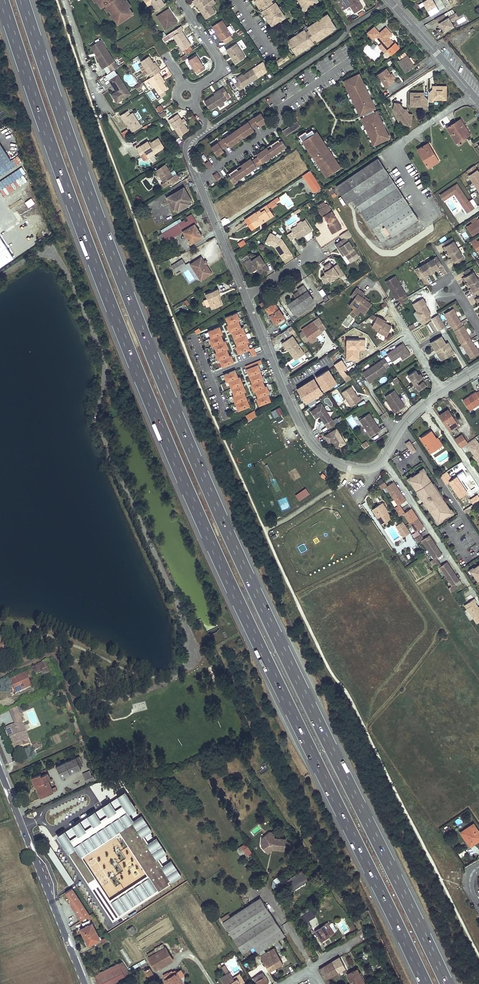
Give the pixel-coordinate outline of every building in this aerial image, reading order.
[(104,2),(106,5),(109,9),(111,12),(115,18),(130,9),(125,2),(124,0),(103,0),(104,2)] [(157,11),(165,5),(164,4),(162,0),(150,0),(156,9),(157,11)] [(192,1),(195,5),(196,4),(199,8),(200,7),(203,12),(202,13),(206,19),(215,12),(211,5),(216,2),(215,0),(193,0),(192,1)] [(260,8),(263,6),(265,9),(262,11),(273,26),(281,20),(280,18),(285,15),(276,1),(273,3),(272,0),(255,0),(260,8)] [(336,0),(343,10),(350,6),(354,13),(362,8),(359,2),(358,1),(357,1),(356,0),(336,0)] [(433,0),(423,0),(426,5),(425,5),(430,15),(439,10),(433,0)] [(466,5),(462,8),(466,14),(470,12),(466,5)] [(172,14),(169,9),(157,17),(166,30),(178,22),(174,17),(173,18),(171,16),(172,14)] [(446,18),(444,14),(435,19),(438,24),(439,23),(441,27),(444,31),(453,26),(451,21),(458,17),(456,13),(446,18)] [(331,32),(338,27),(332,19),(330,20),(327,15),(308,27),(310,29),(307,31),(306,28),(288,40),(297,54),(315,42),(313,40),(316,38),(317,40),(326,35),(325,33),(330,30),(331,32)] [(232,34),(222,20),(212,26),(216,32),(217,31),(221,36),(219,37),(222,41),(223,40),(230,35),(232,34)] [(183,30),(181,26),(173,31),(175,35),(173,36),(182,50),(191,45),(186,38),(185,38),(184,37),(185,36),(182,31),(183,30)] [(380,33),(374,27),(367,33),(373,39),(376,37),(383,45),(387,50),(391,54),(399,47),(395,43),(394,43),(389,37),(391,34),(386,28),(380,33)] [(230,35),(223,40),(226,44),(233,39),(230,35)] [(100,40),(95,44),(97,47),(95,48),(98,54),(96,55),(97,58),(100,63),(99,64),(102,69),(107,65),(114,61),(100,40)] [(232,58),(235,64),(245,57),(236,43),(226,49),(228,53),(230,52),(233,57),(232,58)] [(95,44),(90,46),(96,55),(98,54),(95,48),(97,47),(95,44)] [(199,58),(196,55),(188,60),(198,73),(206,68),(200,60),(199,61),(198,59),(199,58)] [(415,67),(407,55),(400,60),(398,61),(406,73),(415,67)] [(159,72),(161,71),(159,67),(157,68),(154,63),(149,56),(141,61),(142,63),(139,65),(145,74),(148,72),(151,77),(159,72)] [(118,67),(114,61),(107,65),(111,72),(118,67)] [(391,74),(387,68),(378,74),(382,81),(380,82),(383,87),(385,86),(386,87),(395,81),(394,79),(391,74)] [(258,77),(253,69),(237,79),(239,81),(235,83),(239,90),(258,77)] [(162,76),(159,72),(151,77),(149,78),(155,87),(153,88),(151,89),(157,99),(161,97),(166,94),(164,91),(168,89),(163,82),(160,77),(162,76)] [(389,137),(359,73),(350,78),(350,79),(344,82),(360,115),(362,114),(364,117),(361,118),(373,143),(379,140),(380,141),(389,137)] [(128,91),(117,74),(108,79),(115,90),(116,90),(117,91),(116,92),(115,93),(115,92),(112,94),(115,99),(117,98),(120,101),(127,96),(125,93),(128,91)] [(434,92),(429,92),(429,100),(429,101),(434,101),(434,99),(434,95),(438,95),(438,99),(447,99),(447,85),(434,86),(434,92)] [(228,94),(224,87),(220,89),(221,90),(215,94),(204,101),(210,110),(219,105),(223,102),(230,97),(228,94)] [(429,101),(429,100),(425,100),(425,93),(411,93),(411,106),(420,106),(421,101),(424,101),(424,106),(425,107),(429,107),(429,101)] [(401,117),(400,123),(411,125),(413,114),(409,113),(407,111),(408,109),(399,108),(400,104),(395,103),(394,110),(399,111),(398,116),(401,117)] [(128,110),(120,115),(123,119),(124,118),(127,123),(132,131),(141,126),(132,112),(130,114),(128,110)] [(182,120),(178,113),(169,119),(180,136),(189,130),(185,123),(182,120)] [(261,113),(211,147),(217,155),(222,152),(220,150),(222,148),(228,144),(230,143),(232,145),(240,139),(238,137),(242,135),(244,137),(252,131),(250,129),(252,127),(258,123),(260,122),(262,124),(267,121),(261,113)] [(464,125),(460,119),(447,128),(456,143),(467,136),(461,126),(464,125)] [(286,135),(299,126),(297,122),(283,131),(286,135)] [(470,135),(464,125),(461,126),(467,136),(470,135)] [(124,138),(130,133),(126,128),(120,133),(124,138)] [(310,154),(326,177),(334,172),(333,170),(339,166),(324,144),(322,146),(320,143),(322,141),(316,132),(309,137),(305,132),(300,135),(304,141),(303,142),(308,151),(310,149),(312,152),(310,154)] [(149,142),(148,141),(137,148),(141,155),(145,152),(147,155),(154,150),(156,153),(165,147),(159,138),(151,143),(150,143),(149,142)] [(228,177),(233,183),(285,146),(281,140),(279,141),(278,139),(270,144),(272,146),(268,149),(267,147),(258,153),(260,155),(258,156),(252,160),(250,162),(248,159),(240,165),(242,168),(238,170),(236,168),(229,173),(230,175),(228,177)] [(11,160),(0,143),(0,167),(11,160)] [(434,153),(428,143),(418,149),(428,167),(437,162),(432,154),(434,153)] [(336,186),(338,189),(343,197),(348,193),(352,199),(372,229),(382,222),(392,237),(418,219),(409,204),(378,158),(336,186)] [(170,171),(165,164),(156,171),(164,182),(162,184),(165,187),(179,177),(177,174),(173,176),(171,172),(170,173),(169,172),(170,171)] [(474,165),(467,170),(470,174),(469,175),(478,189),(478,172),(474,165)] [(316,179),(310,170),(304,174),(315,191),(321,188),(316,179)] [(457,183),(440,194),(444,200),(454,194),(466,212),(474,207),(470,200),(469,201),(457,183)] [(332,186),(327,188),(332,198),(337,196),(332,186)] [(192,201),(184,188),(177,192),(180,197),(176,199),(174,194),(166,198),(174,211),(177,209),(180,208),(180,209),(186,205),(186,204),(189,202),(192,201)] [(352,199),(348,193),(343,197),(347,203),(352,199)] [(190,205),(189,202),(186,204),(186,205),(180,209),(180,208),(177,209),(178,212),(190,205)] [(341,228),(326,204),(325,205),(323,202),(317,206),(319,209),(317,210),(322,218),(323,217),(326,220),(329,225),(327,226),(332,234),(341,228)] [(274,215),(267,205),(260,209),(262,212),(266,209),(270,216),(271,217),(274,215)] [(262,212),(260,209),(248,217),(254,227),(259,224),(258,223),(261,221),(262,222),(266,219),(266,218),(270,216),(266,209),(262,212)] [(197,223),(192,214),(187,218),(188,220),(185,222),(189,228),(195,224),(197,223)] [(248,217),(244,220),(251,230),(255,228),(254,227),(248,217)] [(466,226),(472,235),(478,231),(478,218),(466,226)] [(298,225),(290,230),(292,232),(295,237),(297,239),(302,235),(308,232),(309,233),(312,231),(305,220),(301,223),(302,224),(298,226),(298,225)] [(189,228),(185,222),(180,225),(179,223),(162,234),(164,236),(167,241),(183,231),(189,228)] [(202,236),(195,224),(189,228),(183,231),(190,244),(202,236)] [(350,234),(348,230),(339,236),(342,240),(337,243),(340,247),(337,248),(340,253),(342,251),(344,254),(350,262),(358,257),(345,238),(350,234)] [(282,240),(270,234),(265,242),(272,245),(272,244),(275,245),(274,247),(275,247),(283,259),(291,254),(282,240)] [(454,241),(452,237),(443,243),(445,246),(454,241)] [(462,256),(454,241),(445,246),(443,247),(445,251),(447,249),(448,251),(447,252),(449,256),(450,255),(452,257),(449,259),(452,262),(454,261),(462,256)] [(243,262),(249,274),(256,270),(259,275),(269,270),(260,253),(243,262)] [(464,259),(462,256),(454,261),(456,264),(464,259)] [(201,280),(212,273),(206,264),(204,261),(201,257),(193,262),(199,272),(196,273),(201,280)] [(442,265),(437,257),(434,258),(439,267),(442,265)] [(439,267),(434,258),(419,267),(424,276),(425,278),(428,276),(427,274),(429,273),(430,274),(434,272),(433,271),(435,269),(437,271),(440,269),(439,267)] [(186,265),(182,260),(172,266),(176,271),(186,265)] [(193,262),(190,264),(196,273),(199,272),(193,262)] [(330,263),(324,266),(325,269),(327,271),(325,272),(326,274),(322,277),(326,283),(330,280),(331,281),(339,275),(340,277),(345,274),(338,264),(333,267),(332,267),(330,265),(331,265),(330,263)] [(424,276),(419,267),(414,270),(419,279),(424,276)] [(477,279),(473,271),(471,272),(466,275),(462,278),(464,281),(466,280),(468,282),(466,283),(467,285),(477,279)] [(400,301),(408,297),(395,275),(386,281),(396,299),(398,298),(400,301)] [(477,279),(467,285),(469,287),(470,286),(471,288),(469,290),(471,293),(475,291),(478,288),(478,282),(477,279)] [(301,281),(291,288),(294,292),(304,285),(301,281)] [(314,300),(304,285),(294,292),(295,294),(297,297),(292,301),(287,304),(293,314),(314,300)] [(220,292),(218,288),(206,293),(212,309),(218,306),(217,303),(221,301),(219,296),(217,297),(216,296),(218,295),(217,293),(219,293),(220,292)] [(322,288),(317,291),(321,297),(326,294),(322,288)] [(360,290),(358,288),(352,296),(354,298),(360,290)] [(365,293),(360,290),(354,298),(351,303),(355,306),(356,305),(362,309),(366,312),(372,303),(369,301),(363,297),(364,295),(365,293)] [(419,320),(422,325),(431,320),(428,315),(430,314),(426,307),(425,308),(423,305),(425,304),(426,304),(423,299),(413,304),(417,311),(421,319),(419,320)] [(285,319),(274,303),(266,309),(277,325),(285,319)] [(362,309),(356,305),(355,306),(354,308),(352,310),(358,314),(362,309)] [(450,324),(452,328),(453,327),(461,322),(455,313),(456,313),(453,308),(445,314),(450,323),(450,324)] [(341,324),(348,329),(358,316),(351,311),(341,324)] [(439,315),(432,319),(439,331),(443,328),(446,327),(439,315)] [(385,320),(378,316),(376,320),(373,326),(376,328),(376,329),(379,330),(379,331),(387,335),(392,326),(387,323),(384,322),(385,320)] [(308,340),(309,341),(315,337),(321,332),(326,328),(319,318),(302,330),(303,332),(298,335),(304,343),(308,340)] [(238,328),(233,320),(225,325),(228,332),(224,334),(227,339),(229,338),(231,342),(239,337),(241,335),(237,328),(238,328)] [(292,325),(287,329),(290,334),(295,330),(292,325)] [(462,344),(471,339),(465,330),(466,329),(463,325),(463,326),(455,330),(460,340),(462,344)] [(220,326),(207,330),(212,346),(213,346),(220,367),(232,363),(220,326)] [(302,350),(291,336),(282,343),(287,350),(288,349),(289,348),(291,350),(290,351),(293,356),(302,350)] [(446,344),(441,336),(431,343),(436,351),(437,350),(441,357),(439,357),(441,360),(446,357),(445,354),(453,350),(448,342),(446,344)] [(346,339),(346,359),(359,359),(359,348),(365,348),(365,339),(346,339)] [(478,353),(478,352),(477,348),(476,349),(471,339),(462,344),(465,348),(471,358),(478,353)] [(403,343),(387,353),(392,361),(399,356),(398,355),(399,354),(400,356),(402,359),(410,354),(403,343)] [(296,360),(304,354),(302,350),(293,356),(296,360)] [(384,358),(362,373),(364,376),(368,374),(371,380),(386,370),(384,368),(389,365),(384,358)] [(415,370),(407,375),(418,390),(426,385),(424,382),(425,381),(418,371),(417,372),(415,370)] [(316,387),(320,393),(342,378),(339,373),(331,379),(329,377),(316,387)] [(314,395),(301,376),(291,383),(304,402),(314,395)] [(268,391),(265,383),(258,385),(254,378),(248,382),(252,389),(245,396),(252,402),(260,394),(268,391)] [(351,386),(342,392),(351,406),(361,399),(359,396),(358,397),(351,386)] [(394,390),(385,396),(387,400),(393,408),(391,409),(394,412),(404,406),(394,390)] [(477,393),(476,392),(463,400),(469,410),(478,404),(478,392),(477,393)] [(327,428),(334,423),(321,404),(310,411),(315,418),(319,416),(327,428)] [(271,411),(274,418),(283,413),(280,407),(271,411)] [(248,420),(257,416),(254,410),(245,415),(248,420)] [(451,414),(448,410),(440,415),(448,428),(456,423),(454,421),(455,421),(451,414)] [(369,413),(359,419),(371,436),(380,430),(376,424),(375,423),(373,421),(374,421),(369,413)] [(336,428),(324,436),(329,443),(332,441),(333,440),(335,442),(338,447),(345,443),(336,428)] [(436,438),(431,431),(422,437),(431,451),(439,446),(435,438),(436,438)] [(466,440),(460,432),(454,436),(459,445),(466,440)] [(474,455),(478,461),(478,460),(478,445),(474,438),(466,444),(474,455)] [(408,440),(405,442),(411,452),(415,450),(408,440)] [(411,477),(410,478),(410,480),(411,482),(436,518),(436,519),(439,520),(440,519),(449,513),(450,513),(450,510),(449,509),(441,496),(438,491),(435,493),(433,490),(435,488),(432,483),(425,472),(424,471),(421,470),(420,471),(411,477)] [(445,471),(440,475),(443,480),(449,476),(445,471)] [(392,495),(400,490),(394,481),(387,486),(386,486),(392,495)] [(305,487),(295,495),(299,501),(310,493),(305,487)] [(406,500),(400,490),(392,495),(399,505),(402,503),(406,500)] [(399,505),(394,508),(397,512),(405,507),(402,503),(399,505)] [(385,511),(380,504),(372,509),(382,524),(391,518),(386,510),(385,511)] [(404,513),(407,511),(405,507),(397,512),(400,516),(404,513)] [(410,522),(418,517),(412,508),(407,511),(404,513),(410,522)] [(424,526),(418,517),(410,522),(417,531),(418,530),(424,526)] [(403,536),(410,531),(403,521),(401,523),(403,526),(399,529),(403,536)] [(421,534),(418,530),(417,531),(412,534),(415,538),(421,534)] [(415,538),(417,542),(422,539),(424,538),(421,534),(415,538)] [(442,553),(429,534),(424,538),(422,539),(434,558),(436,556),(442,553)] [(430,561),(435,569),(440,566),(442,565),(436,556),(434,558),(430,561)] [(460,580),(447,561),(442,565),(440,566),(452,585),(454,583),(460,580)] [(448,587),(451,592),(457,587),(454,583),(452,585),(448,587)] [(478,606),(476,602),(477,601),(474,598),(465,604),(477,623),(478,621),(478,608),(478,606)] [(0,647),(0,653),(3,652),(5,657),(11,654),(9,649),(12,648),(10,643),(1,647),(0,647)] [(46,661),(31,668),(35,675),(41,672),(42,672),(41,670),(46,668),(50,676),(50,678),(55,676),(48,661),(46,661)] [(50,676),(46,668),(41,670),(42,672),(41,672),(44,679),(50,676)] [(12,680),(7,682),(10,688),(12,687),(14,693),(15,694),(30,687),(24,675),(15,679),(14,677),(11,679),(12,680)] [(16,707),(9,711),(11,716),(18,713),(16,707)] [(18,713),(11,716),(15,725),(6,729),(10,739),(12,738),(16,749),(22,746),(20,742),(24,740),(21,733),(25,732),(21,722),(22,721),(20,718),(23,717),(21,713),(19,714),(18,713)] [(76,757),(57,766),(62,777),(81,769),(76,757)] [(40,773),(31,777),(35,786),(37,785),(41,794),(46,792),(47,795),(53,792),(48,780),(50,779),(48,773),(41,776),(40,773)] [(37,785),(35,786),(41,798),(47,795),(46,792),(41,794),(37,785)] [(113,920),(183,875),(128,789),(57,835),(113,920)] [(474,824),(461,833),(469,846),(478,840),(478,841),(478,832),(474,824)] [(262,838),(262,846),(266,851),(270,847),(273,847),(273,849),(285,850),(286,839),(274,838),(275,833),(269,832),(269,837),(267,839),(262,838)] [(246,844),(238,849),(241,854),(245,852),(247,856),(252,853),(246,844)] [(52,847),(47,851),(69,884),(74,881),(52,847)] [(277,877),(273,880),(278,887),(282,884),(277,877)] [(301,878),(289,885),(295,893),(306,886),(301,878)] [(67,892),(66,892),(70,898),(71,905),(81,920),(87,916),(90,915),(72,888),(67,892)] [(260,898),(223,922),(225,925),(228,929),(243,952),(253,946),(258,953),(259,952),(264,949),(273,942),(277,948),(282,946),(278,940),(283,937),(284,939),(286,937),(273,917),(275,915),(274,913),(271,914),(260,898)] [(305,918),(301,920),(309,931),(312,929),(305,918)] [(328,937),(334,933),(328,923),(315,932),(318,936),(321,940),(327,936),(328,937)] [(92,924),(81,929),(85,938),(86,937),(90,945),(100,939),(92,924)] [(132,926),(127,930),(130,935),(136,931),(134,927),(133,928),(132,926)] [(155,950),(147,954),(148,957),(158,952),(165,965),(173,960),(166,947),(165,948),(163,944),(154,948),(155,950)] [(261,956),(270,972),(283,964),(274,948),(266,953),(261,956)] [(158,952),(148,957),(156,970),(165,965),(158,952)] [(346,967),(340,957),(333,961),(339,971),(346,967)] [(339,971),(333,961),(320,969),(325,979),(339,971)] [(96,975),(98,979),(95,980),(97,983),(111,983),(130,975),(122,962),(96,975)] [(145,968),(144,969),(150,979),(154,976),(149,967),(146,969),(145,968)] [(347,974),(348,976),(354,972),(361,983),(365,983),(361,976),(358,975),(357,974),(359,973),(356,969),(347,974)] [(165,979),(168,983),(179,983),(182,982),(180,978),(184,975),(181,970),(177,972),(165,979)] [(171,973),(164,977),(165,979),(177,972),(176,971),(171,974),(171,973)] [(354,972),(348,976),(353,983),(361,983),(354,972)] [(367,983),(361,972),(359,973),(357,974),(358,975),(361,976),(365,983),(367,983)] [(220,978),(224,983),(229,983),(246,983),(242,976),(235,981),(233,978),(230,973),(220,978)] [(253,979),(256,983),(266,983),(269,982),(265,975),(263,976),(261,973),(253,979)]
